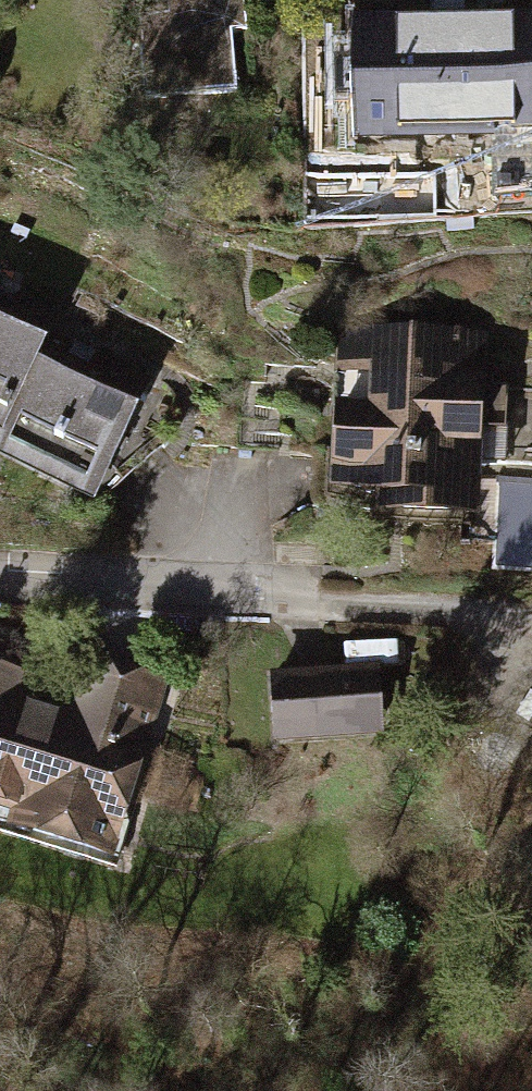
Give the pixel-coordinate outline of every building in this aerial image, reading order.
[(168,16),(140,18),(146,98),(236,91),(231,34),(247,33),(244,0),(167,0),(168,16)] [(463,19),(460,8),(448,3),(438,7),(434,20),(357,22),(358,132),(531,129),(531,18),(463,19)] [(0,290),(0,424),(45,333),(53,316),(0,290)] [(474,425),(478,335),(346,328),(342,419),(474,425)] [(147,383),(45,333),(0,424),(48,447),(39,464),(94,491),(147,383)] [(474,425),(342,419),(338,505),(450,510),(450,514),(470,515),(474,425)] [(0,675),(0,801),(9,804),(4,820),(106,850),(154,685),(90,666),(75,717),(9,698),(15,680),(0,675)] [(309,678),(275,679),(278,736),(312,734),(312,727),(378,724),(376,689),(310,693),(309,678)]
